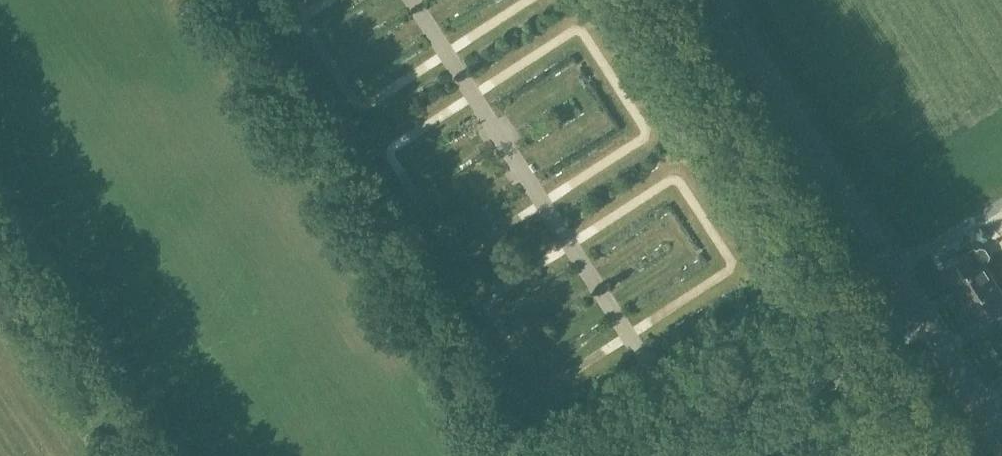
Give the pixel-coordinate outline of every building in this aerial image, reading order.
[(975,251),(974,249),(943,269),(975,319),(1001,301),(1001,294),(984,265),(989,261),(990,255),(985,248),(978,248),(975,251)] [(1001,362),(1001,316),(985,323),(1001,362)] [(24,373),(12,381),(20,393),(33,385),(24,373)]
